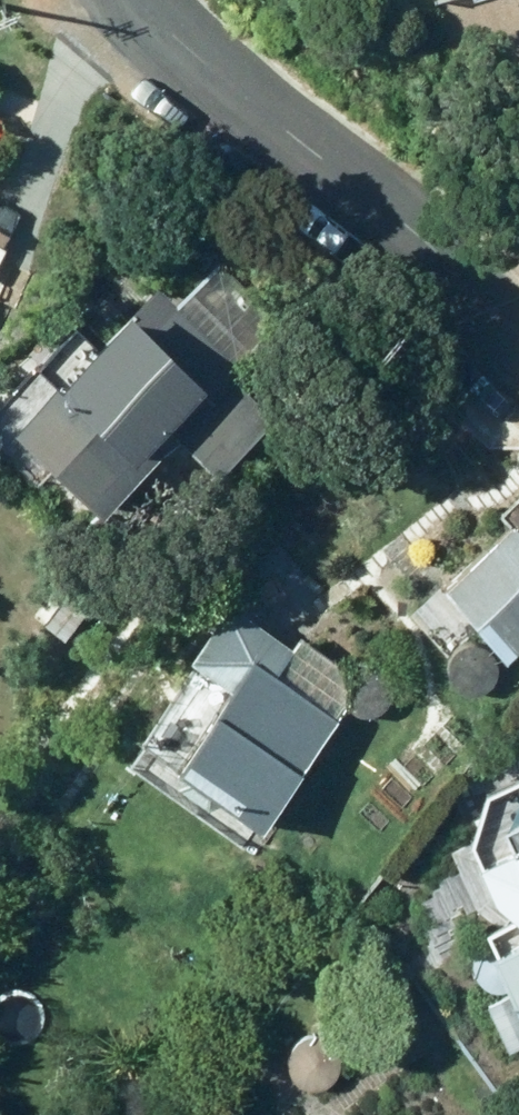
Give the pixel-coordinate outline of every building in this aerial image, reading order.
[(25,442),(113,530),(191,449),(225,481),(286,418),(169,304),(71,406),(66,401),(25,442)] [(247,598),(283,547),(251,523),(214,576),(247,598)] [(518,670),(518,538),(457,601),(518,672),(518,670)] [(236,611),(148,751),(194,780),(188,788),(272,841),(346,722),(284,683),(304,654),(236,611)] [(509,843),(518,862),(518,837),(509,843)] [(503,966),(518,994),(518,958),(503,966)] [(35,1012),(15,995),(0,1012),(0,1042),(6,1046),(35,1012)]
